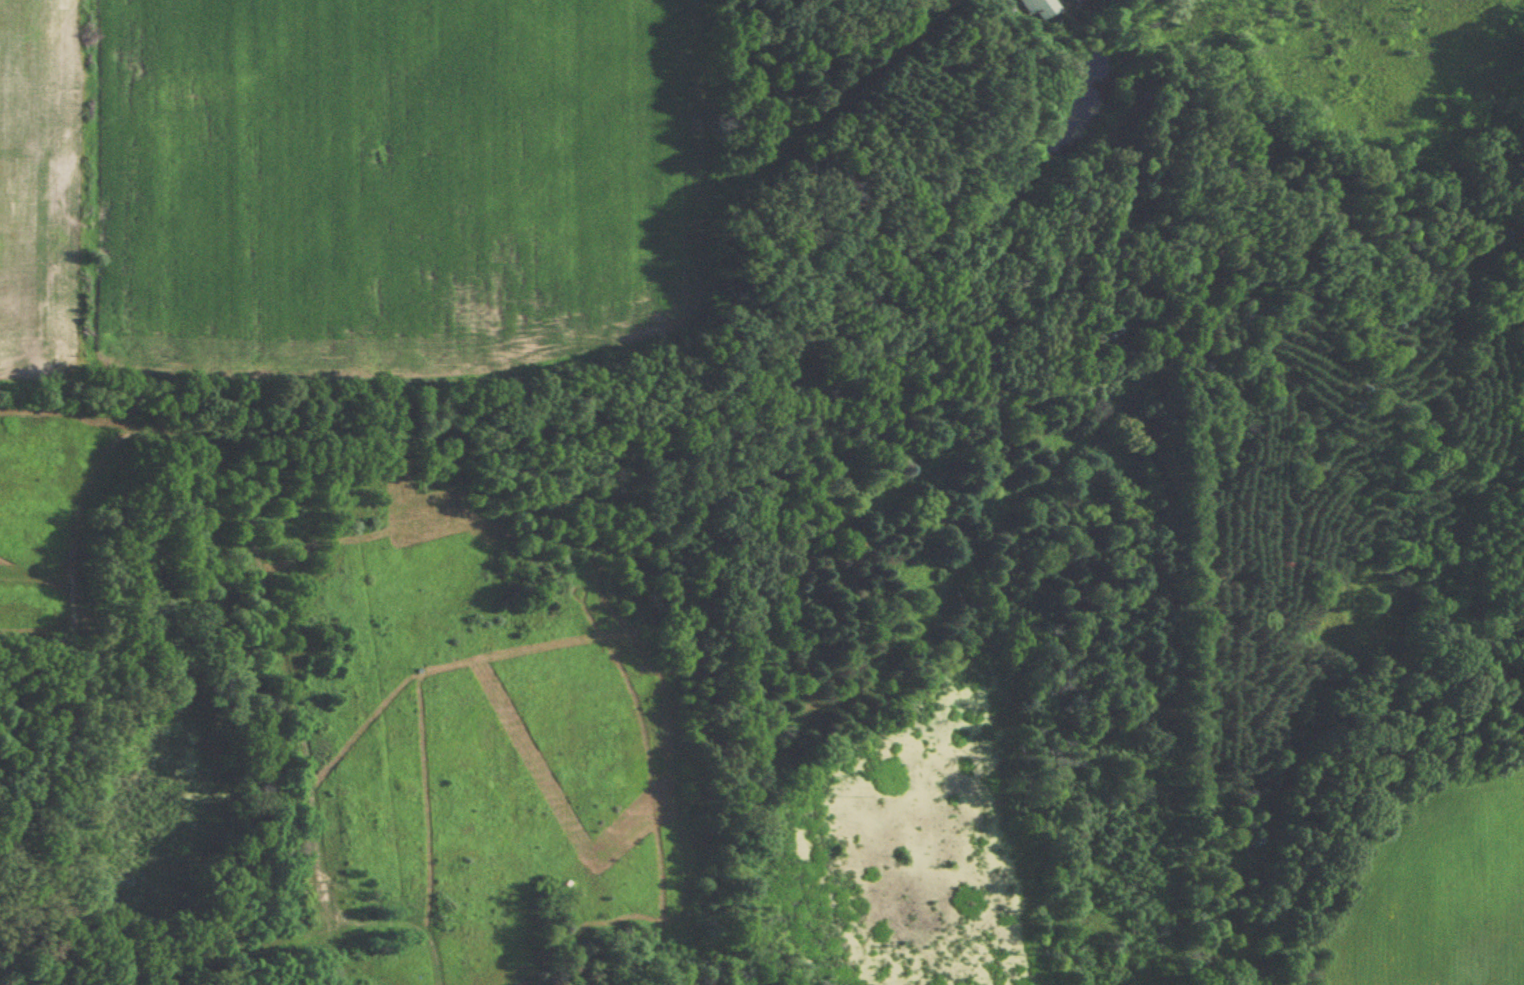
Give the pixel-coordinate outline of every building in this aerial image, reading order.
[(1035,22),(1056,10),(1051,0),(1023,0),(1035,22)]
